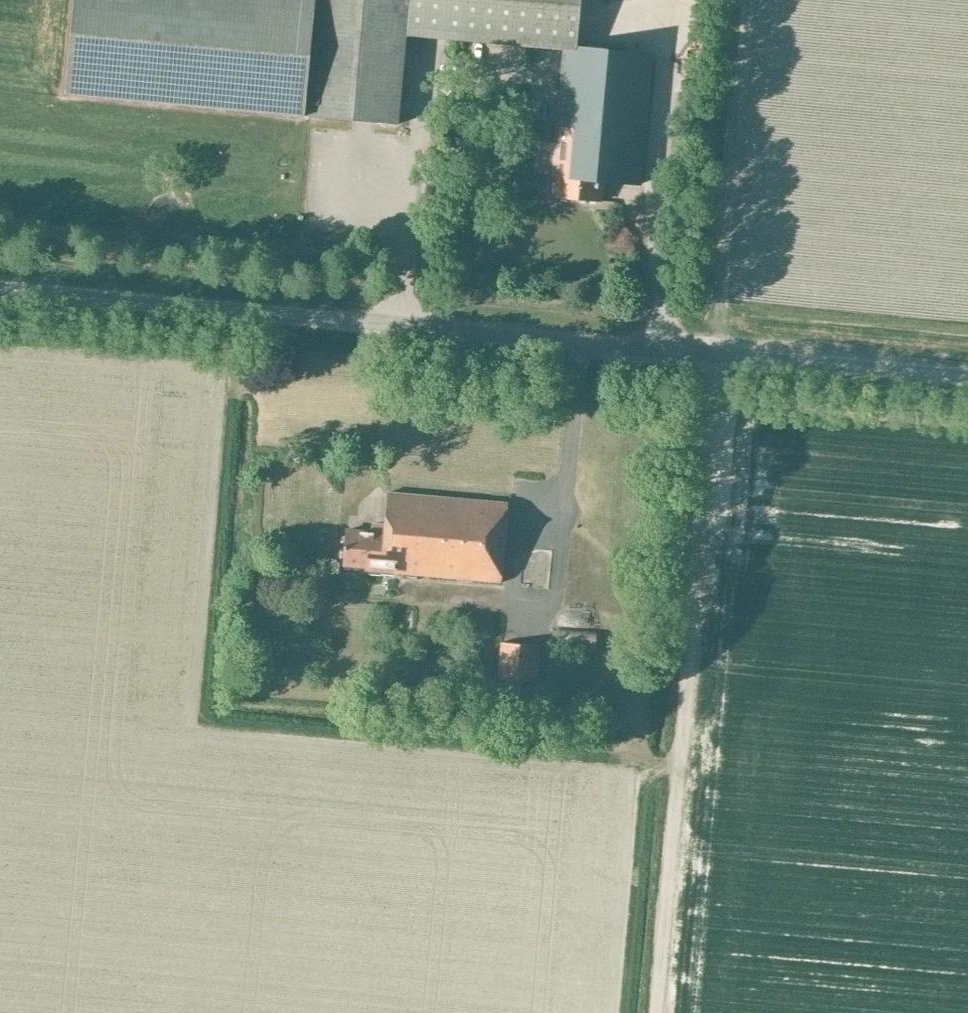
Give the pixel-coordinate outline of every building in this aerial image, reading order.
[(66,94),(306,116),(400,124),(408,35),(565,50),(553,177),(559,177),(556,198),(602,203),(603,181),(642,184),(654,53),(578,45),(582,0),(75,0),(66,94)] [(366,571),(501,583),(509,502),(388,491),(385,532),(346,529),(344,566),(367,567),(366,571)] [(522,599),(534,598),(533,584),(521,585),(522,599)] [(557,628),(556,650),(595,652),(596,630),(557,628)] [(499,679),(538,683),(541,645),(501,642),(499,679)]
